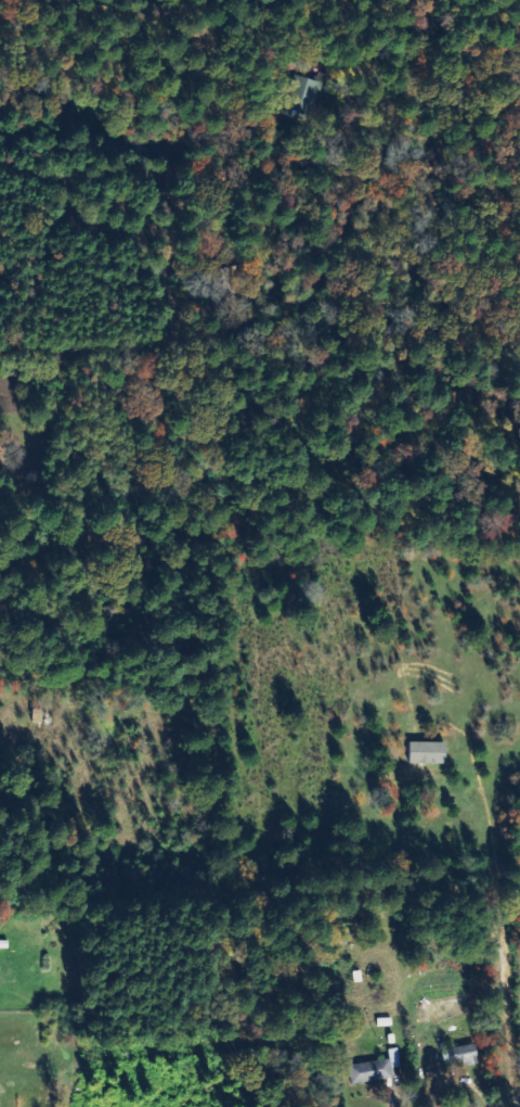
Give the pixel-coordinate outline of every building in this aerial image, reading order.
[(324,84),(300,76),(290,102),(299,105),(297,112),(311,118),(324,84)] [(410,764),(446,765),(447,743),(411,743),(410,764)] [(451,1069),(479,1064),(476,1045),(447,1050),(451,1069)] [(353,1086),(395,1079),(394,1073),(401,1072),(397,1050),(389,1051),(390,1060),(350,1066),(353,1086)]
